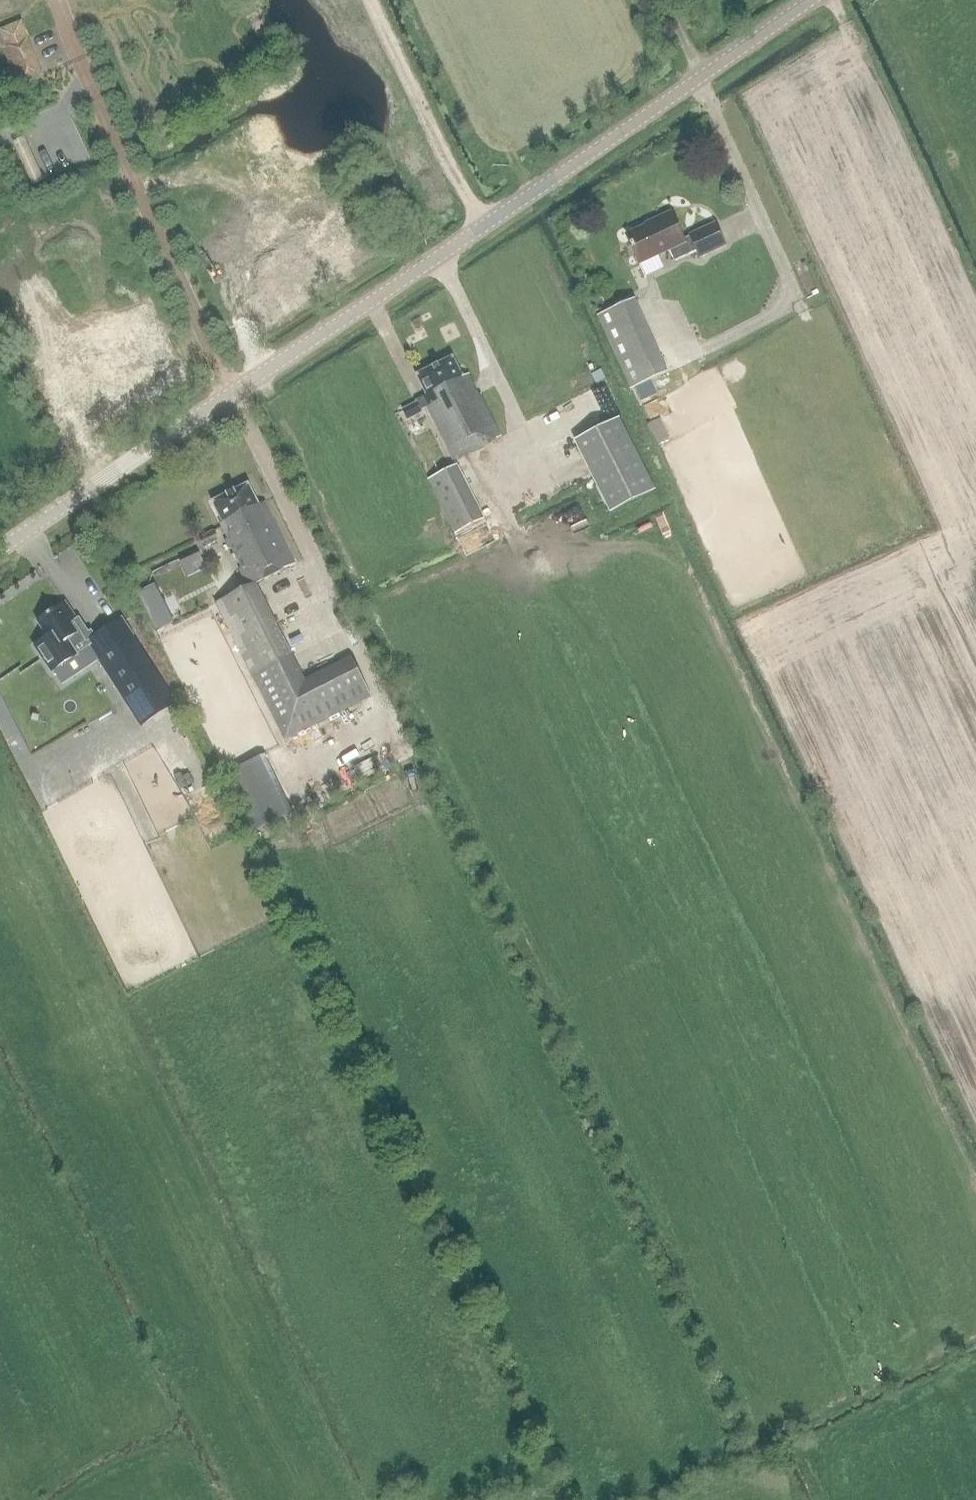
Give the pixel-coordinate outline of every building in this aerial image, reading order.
[(18,86),(40,77),(17,23),(0,30),(0,34),(5,47),(2,48),(18,86)] [(652,223),(626,235),(639,264),(669,250),(674,261),(697,251),(699,257),(725,246),(715,223),(689,235),(690,236),(683,240),(670,213),(651,221),(652,223)] [(597,316),(630,389),(668,373),(635,299),(597,316)] [(427,408),(427,409),(453,460),(499,438),(467,375),(462,378),(452,357),(416,375),(427,396),(416,401),(416,402),(402,410),(407,420),(422,412),(421,410),(427,408)] [(619,418),(573,441),(610,513),(655,490),(619,418)] [(456,465),(427,480),(455,534),(484,519),(456,465)] [(305,681),(256,584),(295,565),(263,502),(258,505),(248,484),(212,502),(223,523),(220,524),(228,539),(225,540),(249,588),(221,602),(289,738),(371,696),(351,658),(305,681)] [(198,538),(203,549),(219,541),(213,530),(198,538)] [(206,553),(189,562),(195,574),(212,565),(206,553)] [(37,622),(48,638),(35,647),(52,672),(76,655),(66,640),(77,633),(70,623),(76,619),(65,603),(37,622)] [(293,812),(265,754),(227,773),(255,830),(293,812)]
